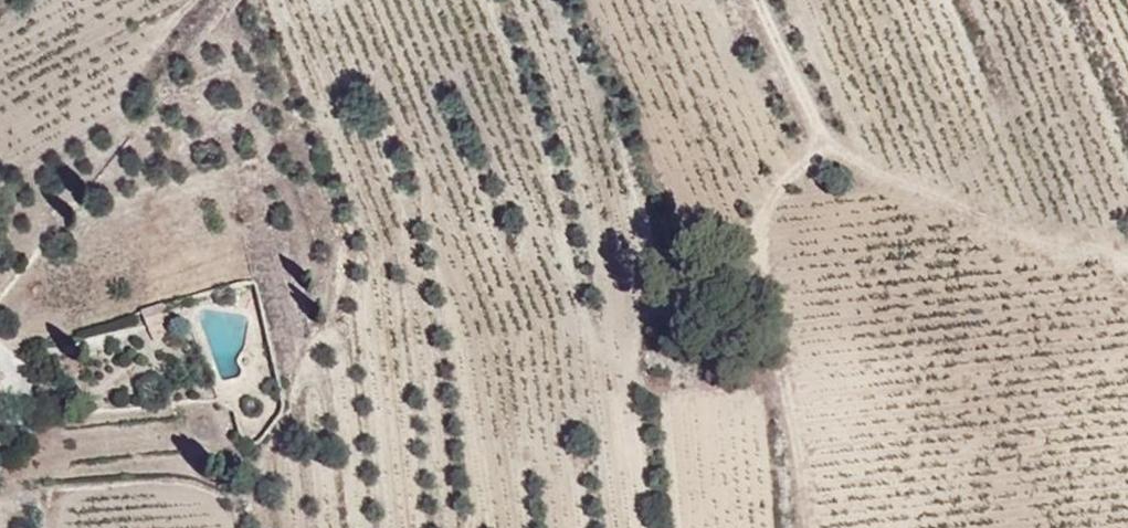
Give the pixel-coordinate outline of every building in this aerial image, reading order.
[(144,328),(167,321),(161,303),(139,310),(144,328)] [(9,394),(0,386),(0,404),(9,394)]
